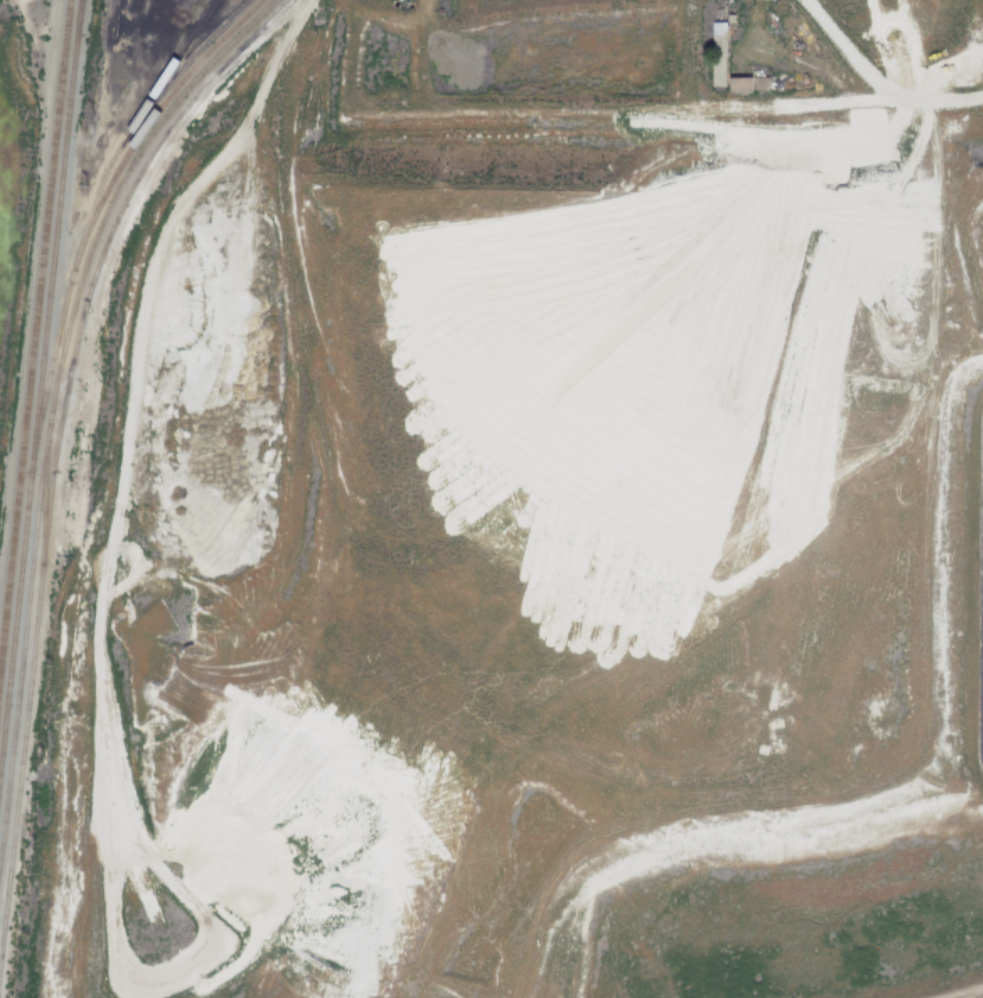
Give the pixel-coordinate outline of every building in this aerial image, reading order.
[(710,21),(723,22),(723,86),(709,86),(710,21)] [(726,76),(749,76),(748,91),(726,91),(726,76)] [(769,77),(769,88),(752,88),(752,77),(769,77)]
